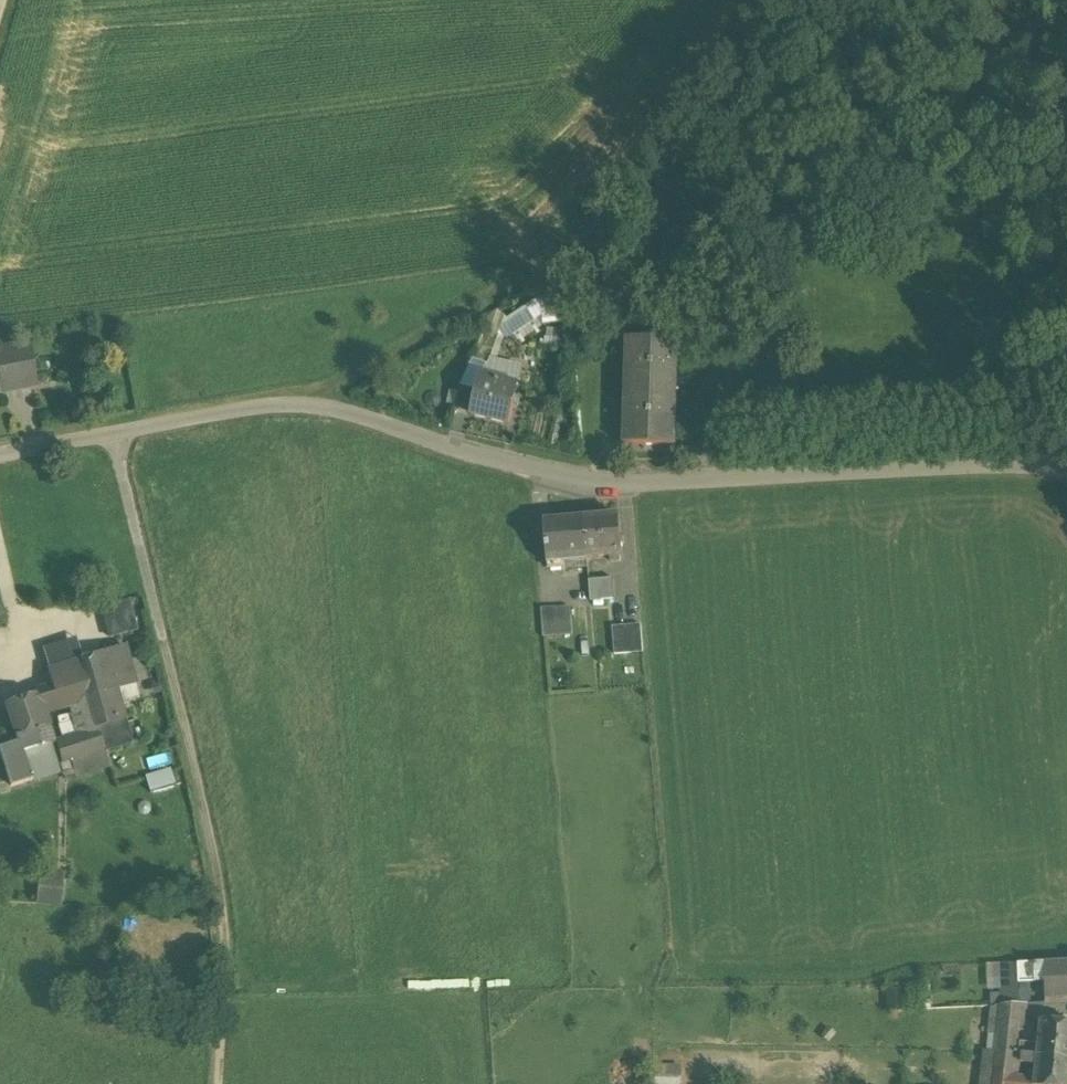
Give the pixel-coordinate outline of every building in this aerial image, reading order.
[(556,287),(508,320),(498,312),(489,318),(503,322),(497,340),(510,339),(511,340),(521,342),(543,326),(559,323),(556,287)] [(489,318),(488,318),(473,361),(484,364),(489,366),(490,362),(497,340),(503,322),(489,318)] [(679,342),(626,341),(626,343),(633,343),(630,444),(623,444),(623,446),(676,448),(676,445),(670,445),(673,344),(679,344),(679,342)] [(27,348),(12,350),(19,390),(34,387),(27,348)] [(0,353),(0,393),(19,390),(12,350),(0,353)] [(473,361),(461,387),(477,391),(480,378),(484,364),(473,361)] [(522,370),(490,362),(489,366),(484,364),(480,378),(518,387),(522,370)] [(518,387),(480,378),(477,391),(471,416),(471,417),(509,426),(514,405),(512,405),(516,388),(519,389),(519,387),(518,387)] [(477,391),(461,387),(455,412),(471,416),(477,391)] [(1021,408),(1005,408),(1004,420),(1021,420),(1021,408)] [(620,518),(585,520),(588,560),(612,559),(612,564),(621,563),(620,558),(623,558),(620,518)] [(585,520),(544,523),(547,565),(588,562),(588,560),(585,520)] [(613,579),(589,580),(591,601),(614,599),(613,579)] [(130,601),(103,607),(110,637),(137,631),(130,601)] [(570,608),(542,610),(544,638),(572,636),(570,608)] [(641,626),(612,628),(614,655),(643,652),(641,626)] [(123,646),(77,661),(87,698),(95,730),(98,729),(125,723),(126,723),(116,687),(133,682),(123,646)] [(77,661),(48,670),(52,686),(58,707),(87,698),(77,661)] [(52,686),(37,691),(35,695),(40,712),(58,707),(52,686)] [(35,695),(6,705),(18,742),(21,753),(50,744),(40,712),(35,695)] [(125,723),(98,729),(104,749),(130,741),(125,723)] [(95,730),(55,744),(61,763),(70,760),(75,778),(110,767),(104,749),(98,729),(95,730)] [(21,753),(18,742),(0,748),(0,758),(9,785),(59,770),(50,744),(21,753)] [(70,760),(61,763),(67,780),(75,778),(70,760)] [(143,773),(147,789),(170,785),(166,768),(143,773)] [(58,906),(59,870),(33,870),(31,905),(58,906)] [(1035,963),(1018,964),(1018,984),(1019,984),(1029,983),(1036,983),(1035,963)] [(1044,963),(1035,963),(1036,983),(1045,983),(1044,964),(1044,963)] [(1018,984),(1018,964),(1000,964),(1002,1007),(1005,1006),(1020,1006),(1019,984),(1018,984)] [(1044,964),(1045,983),(1045,999),(1066,997),(1066,964),(1044,964)] [(1030,1005),(1029,983),(1019,984),(1020,1006),(1030,1005)] [(1030,1005),(1020,1006),(1017,1032),(1024,1033),(1025,1019),(1045,1021),(1046,1005),(1030,1005)] [(1002,1007),(992,1007),(989,1035),(1001,1037),(1005,1006),(1002,1007)] [(1001,1037),(999,1053),(1015,1055),(1016,1046),(1017,1032),(1020,1006),(1005,1006),(1001,1037)] [(1043,1023),(1040,1049),(1039,1057),(1066,1060),(1066,1025),(1043,1023)] [(1040,1049),(1016,1046),(1015,1055),(1039,1057),(1040,1049)] [(986,1053),(983,1083),(996,1083),(999,1053),(986,1053)] [(999,1053),(996,1083),(1011,1083),(1015,1055),(999,1053)] [(1039,1057),(1036,1083),(1066,1083),(1066,1060),(1039,1057)] [(678,1064),(649,1063),(648,1083),(677,1083),(678,1064)]
